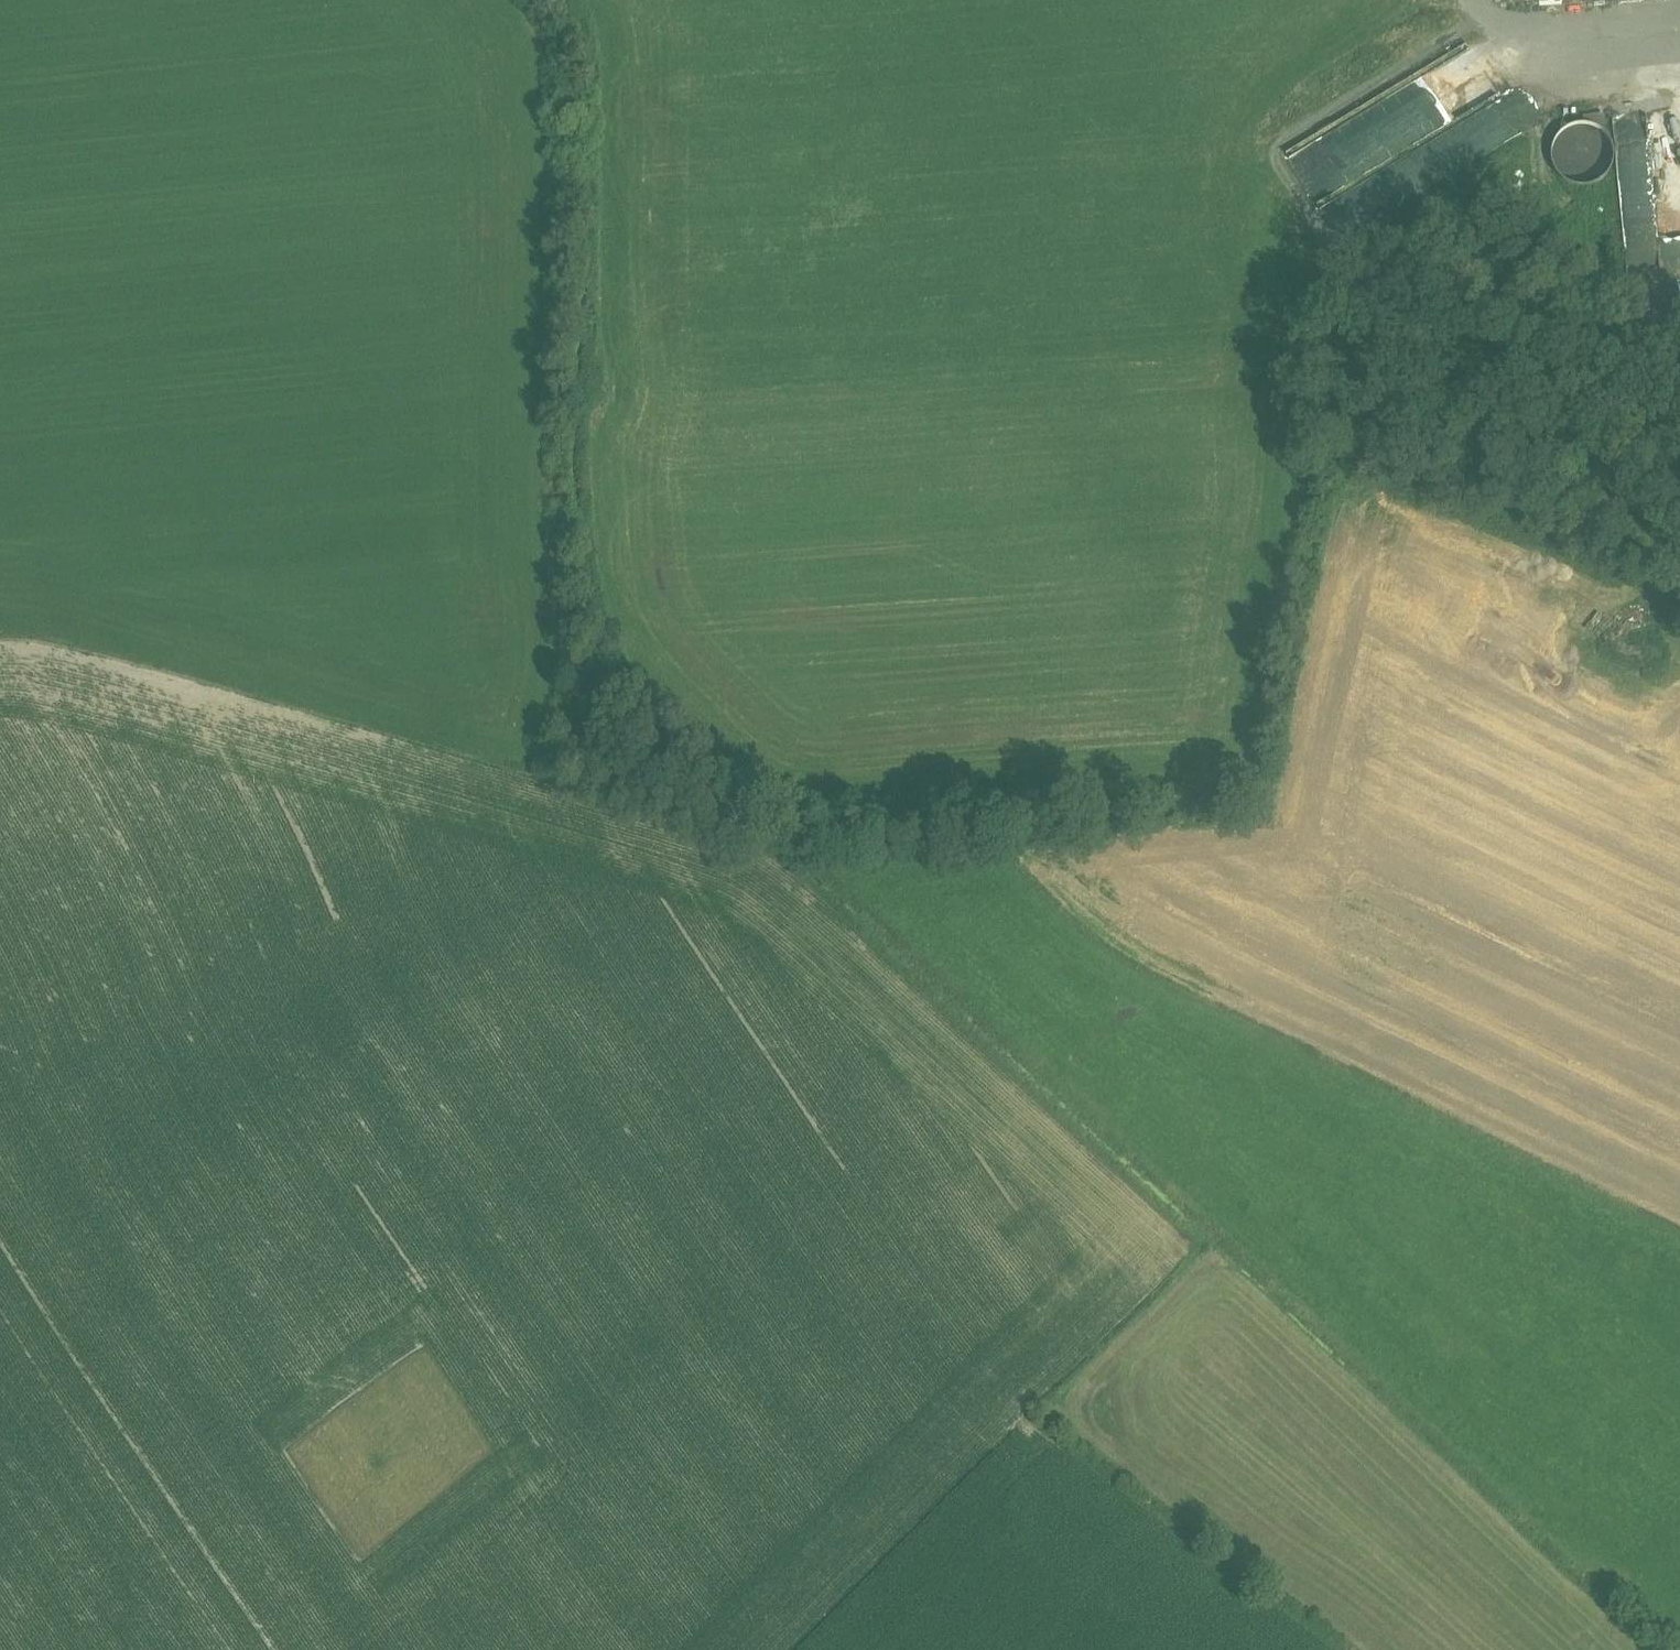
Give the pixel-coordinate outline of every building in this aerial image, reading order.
[(1562,176),(1570,181),(1580,184),(1590,183),(1599,179),(1607,172),(1612,163),(1613,153),(1611,142),(1606,133),(1598,126),(1588,123),(1577,123),(1568,126),(1560,132),(1555,140),(1552,150),(1553,160),(1556,169),(1562,176)] [(1675,168),(1661,169),(1659,136),(1656,147),(1658,192),(1679,197),(1679,169),(1675,168)] [(1659,201),(1654,221),(1647,247),(1648,265),(1655,238),(1656,254),(1675,259),(1679,259),(1679,200),(1659,201)] [(1622,257),(1640,256),(1639,239),(1621,240),(1622,257)]
